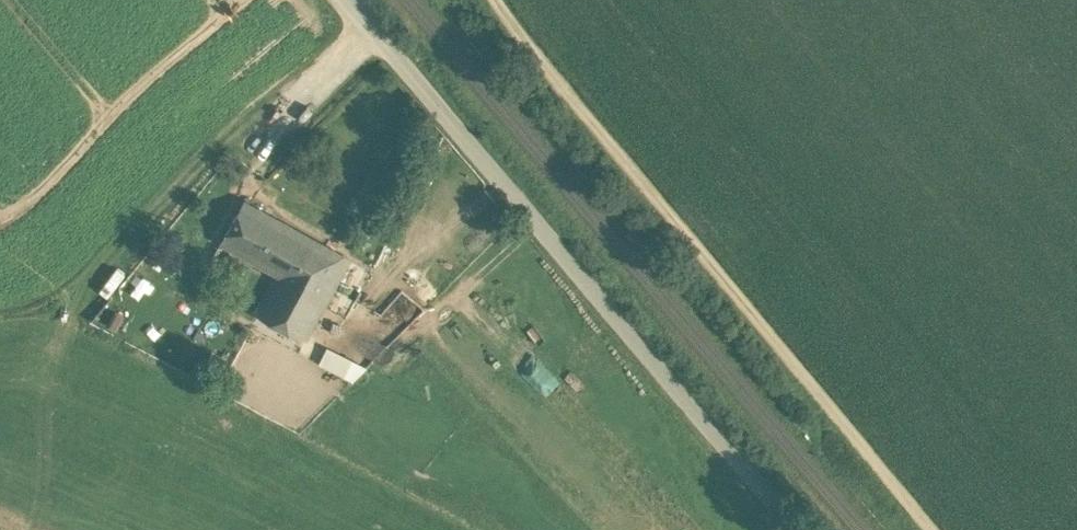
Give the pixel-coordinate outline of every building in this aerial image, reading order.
[(358,258),(251,201),(227,244),(298,282),(276,323),(312,342),(358,258)] [(358,378),(366,361),(328,342),(320,360),(358,378)]
